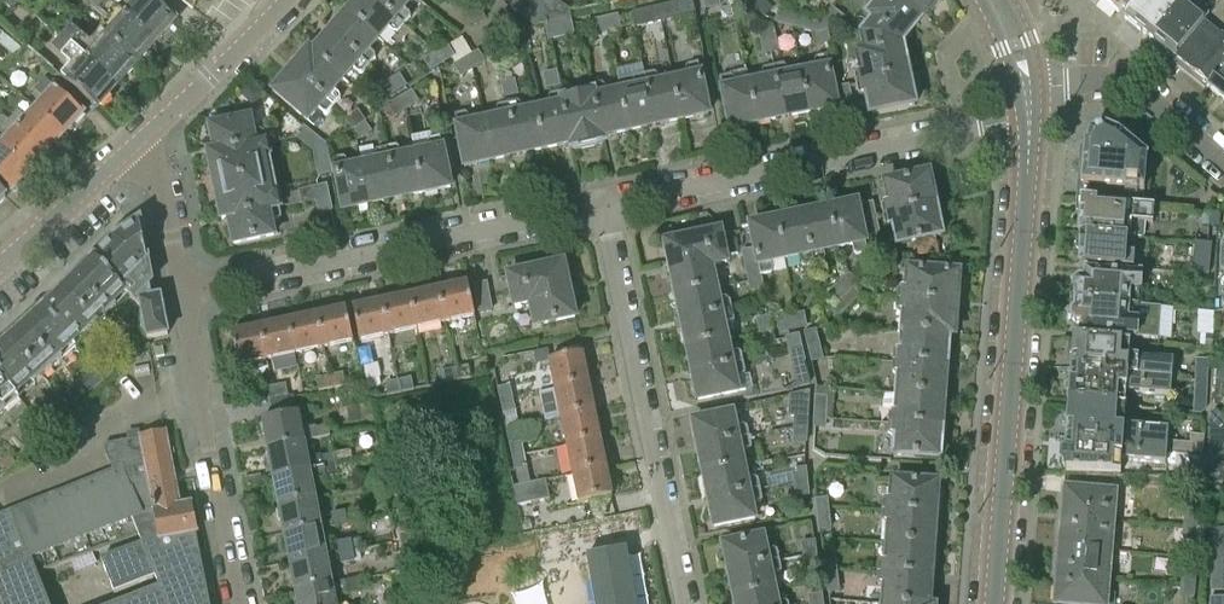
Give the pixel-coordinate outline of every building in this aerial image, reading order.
[(17,0),(2,0),(13,9),(20,2),(17,0)] [(44,0),(36,0),(29,8),(38,16),(48,4),(44,0)] [(155,45),(106,0),(96,0),(91,6),(108,21),(110,23),(101,33),(136,65),(155,45)] [(155,45),(176,21),(152,0),(106,0),(155,45)] [(405,25),(376,0),(358,0),(348,12),(379,37),(387,27),(394,33),(397,33),(405,25)] [(405,25),(411,18),(410,14),(403,8),(411,0),(376,0),(405,25)] [(534,25),(545,22),(568,17),(567,13),(556,4),(559,0),(500,0),(534,25)] [(662,6),(666,21),(696,15),(692,0),(687,0),(662,6)] [(718,0),(704,0),(706,8),(720,6),(718,0)] [(763,17),(771,7),(762,0),(756,0),(750,7),(763,17)] [(922,20),(898,0),(880,0),(880,1),(868,15),(874,20),(862,34),(901,44),(922,20)] [(922,20),(938,0),(898,0),(922,20)] [(1101,0),(1118,14),(1121,10),(1127,16),(1141,0),(1101,0)] [(1127,16),(1124,19),(1149,40),(1183,0),(1141,0),(1127,16)] [(1149,40),(1174,60),(1223,0),(1183,0),(1149,40)] [(1208,87),(1223,68),(1223,0),(1174,60),(1208,87)] [(666,21),(662,6),(632,12),(636,28),(666,21)] [(720,9),(723,20),(734,17),(731,6),(720,9)] [(479,7),(466,13),(472,24),(484,19),(479,7)] [(776,22),(776,23),(795,28),(795,27),(812,31),(817,33),(828,29),(835,27),(843,17),(832,9),(819,24),(778,14),(776,22)] [(348,12),(331,32),(370,65),(376,58),(375,55),(368,49),(379,37),(348,12)] [(617,15),(604,18),(607,30),(620,27),(617,15)] [(570,17),(568,17),(545,22),(549,40),(574,34),(570,17)] [(607,30),(604,18),(591,21),(593,33),(607,30)] [(764,54),(765,54),(778,51),(776,43),(797,39),(795,28),(776,23),(773,27),(759,30),(764,54)] [(72,27),(62,38),(117,88),(136,65),(101,33),(91,44),(72,27)] [(831,44),(828,29),(817,33),(812,31),(815,47),(831,44)] [(362,74),(370,65),(331,32),(313,53),(343,79),(352,68),(359,74),(362,74)] [(855,77),(856,86),(908,75),(901,44),(862,34),(866,52),(858,54),(862,74),(857,75),(855,77)] [(456,65),(466,59),(472,55),(462,37),(447,46),(437,52),(443,63),(451,58),(456,65)] [(97,110),(117,88),(62,38),(52,50),(71,67),(62,78),(97,110)] [(295,67),(292,71),(334,107),(341,99),(340,95),(333,90),(343,79),(313,53),(309,50),(304,56),(301,54),(292,64),(295,67)] [(466,59),(473,69),(484,62),(478,51),(472,55),(466,59)] [(780,66),(778,51),(765,54),(767,68),(774,67),(780,66)] [(424,60),(431,71),(443,63),(437,52),(424,60)] [(816,70),(802,73),(810,113),(837,107),(827,56),(816,59),(814,62),(816,70)] [(456,65),(455,66),(461,76),(473,69),(466,59),(456,65)] [(687,78),(673,81),(682,121),(709,115),(698,64),(687,66),(686,70),(687,78)] [(784,118),(810,113),(802,73),(788,76),(786,68),(783,65),(780,66),(774,67),(784,118)] [(763,81),(750,84),(758,123),(784,118),(774,67),(767,68),(764,69),(762,73),(763,81)] [(1208,87),(1223,101),(1223,68),(1208,87)] [(292,71),(288,75),(285,72),(276,83),(279,85),(274,91),(308,120),(317,109),(324,114),(327,115),(334,107),(292,71)] [(556,71),(544,74),(547,88),(559,86),(556,71)] [(656,126),(682,121),(673,81),(659,84),(657,76),(654,73),(645,75),(656,126)] [(388,82),(394,93),(406,86),(400,75),(388,82)] [(630,132),(656,126),(645,75),(635,77),(633,81),(635,89),(621,92),(630,132)] [(914,106),(908,75),(856,86),(858,95),(861,97),(867,96),(871,115),(914,106)] [(731,129),(758,123),(750,84),(735,87),(734,79),(731,76),(720,78),(731,129)] [(84,115),(48,82),(45,80),(35,90),(46,100),(37,110),(65,136),(84,115)] [(515,80),(502,83),(505,97),(518,94),(515,80)] [(394,93),(388,82),(376,89),(383,100),(394,93)] [(239,93),(252,105),(262,94),(249,83),(239,93)] [(603,137),(630,132),(621,92),(607,95),(605,87),(602,84),(591,87),(593,92),(603,137)] [(848,87),(838,89),(841,104),(851,101),(848,87)] [(418,102),(412,91),(400,99),(406,109),(418,102)] [(593,92),(562,99),(571,144),(572,150),(604,143),(603,137),(593,92)] [(544,150),(571,144),(562,99),(561,93),(550,95),(548,99),(550,107),(536,110),(544,150)] [(406,109),(400,99),(388,106),(395,116),(406,109)] [(518,155),(544,150),(536,110),(522,113),(520,105),(518,102),(507,104),(518,155)] [(497,118),(484,121),(492,161),(518,155),(507,104),(497,106),(496,110),(497,118)] [(18,114),(11,121),(47,155),(65,136),(37,110),(26,121),(18,114)] [(364,121),(358,111),(346,119),(352,129),(364,121)] [(465,166),(492,161),(484,121),(470,124),(468,116),(465,113),(454,115),(465,166)] [(216,187),(271,177),(267,156),(269,156),(264,133),(261,131),(253,133),(250,119),(211,127),(216,153),(209,155),(216,187)] [(13,136),(2,147),(30,173),(47,155),(11,121),(5,128),(13,136)] [(371,131),(364,121),(352,129),(359,139),(371,131)] [(314,152),(326,145),(304,127),(295,136),(314,152)] [(1087,187),(1086,201),(1086,202),(1143,206),(1144,192),(1147,160),(1119,136),(1105,130),(1090,135),(1084,149),(1082,187),(1087,187)] [(429,151),(415,154),(423,194),(450,188),(440,138),(429,140),(428,144),(429,151)] [(316,163),(329,160),(326,145),(314,152),(316,163)] [(397,199),(423,194),(415,154),(401,157),(400,149),(397,146),(387,148),(397,199)] [(2,147),(0,149),(0,181),(12,192),(30,173),(2,147)] [(376,162),(363,165),(371,205),(397,199),(387,148),(376,151),(374,155),(376,162)] [(343,210),(371,205),(363,165),(349,168),(347,160),(344,157),(333,159),(343,210)] [(329,160),(316,163),(319,177),(326,175),(330,174),(332,174),(329,160)] [(881,207),(883,216),(935,206),(929,175),(885,184),(889,203),(883,204),(881,207)] [(275,197),(271,177),(216,187),(222,221),(230,219),(235,245),(274,237),(271,222),(279,221),(281,218),(277,196),(275,197)] [(319,213),(332,211),(327,186),(300,191),(302,203),(317,201),(319,213)] [(1155,207),(1143,206),(1086,202),(1086,201),(1081,201),(1078,234),(1082,234),(1131,238),(1132,222),(1153,224),(1155,207)] [(830,209),(838,249),(852,246),(854,254),(857,257),(868,254),(857,203),(830,209)] [(862,206),(865,220),(876,218),(872,203),(862,206)] [(941,236),(935,206),(883,216),(885,225),(888,227),(894,226),(898,245),(941,236)] [(830,209),(804,214),(814,265),(824,263),(826,260),(824,252),(838,249),(830,209)] [(777,220),(786,260),(799,257),(801,264),(804,267),(814,265),(804,214),(777,220)] [(1221,215),(1202,214),(1201,227),(1220,228),(1221,215)] [(876,218),(865,220),(869,235),(879,232),(876,218)] [(786,260),(777,220),(750,225),(755,250),(758,263),(761,276),(771,274),(773,270),(771,262),(786,260)] [(147,339),(168,335),(153,263),(145,258),(138,223),(127,225),(114,240),(110,244),(108,242),(96,255),(98,257),(94,261),(130,296),(129,298),(143,312),(147,339)] [(666,243),(670,262),(667,264),(670,277),(673,278),(677,296),(716,288),(711,266),(726,262),(720,232),(702,235),(698,233),(688,235),(686,239),(666,243)] [(1131,238),(1082,234),(1082,237),(1078,239),(1077,249),(1081,252),(1080,266),(1133,270),(1136,239),(1131,238)] [(743,252),(746,265),(758,263),(755,250),(743,252)] [(44,310),(42,312),(77,348),(117,310),(129,298),(130,296),(94,261),(92,264),(88,263),(83,269),(83,272),(81,274),(54,301),(50,300),(44,306),(44,310)] [(1210,263),(1193,261),(1192,274),(1209,275),(1210,263)] [(564,263),(541,268),(539,266),(528,268),(527,271),(507,275),(514,307),(530,304),(535,328),(576,319),(571,298),(574,296),(570,282),(567,281),(564,263)] [(761,276),(758,263),(746,265),(748,278),(761,276)] [(898,290),(897,300),(956,305),(959,273),(909,270),(907,289),(901,288),(898,290)] [(1076,302),(1140,307),(1143,275),(1085,271),(1085,281),(1078,281),(1074,284),(1074,291),(1076,293),(1076,302)] [(850,275),(840,285),(848,294),(853,289),(858,284),(850,275)] [(761,276),(748,278),(751,291),(763,288),(761,276)] [(487,283),(474,285),(479,312),(492,309),(487,283)] [(468,284),(439,290),(446,323),(475,317),(468,284)] [(839,302),(842,299),(848,294),(840,285),(830,294),(839,302)] [(677,296),(682,322),(733,312),(731,302),(727,300),(719,302),(716,288),(677,296)] [(842,299),(849,307),(859,296),(853,289),(848,294),(842,299)] [(417,329),(446,323),(439,290),(410,296),(417,329)] [(410,296),(382,302),(389,335),(417,329),(410,296)] [(842,299),(839,302),(831,310),(838,317),(849,307),(842,299)] [(954,336),(956,305),(897,300),(896,310),(899,312),(906,312),(904,333),(948,336),(954,336)] [(389,335),(382,302),(352,308),(359,341),(389,335)] [(1138,339),(1140,307),(1076,302),(1075,311),(1072,314),(1072,320),(1075,324),(1081,324),(1081,335),(1138,339)] [(347,310),(318,316),(324,349),(354,343),(347,310)] [(77,348),(42,312),(40,314),(37,313),(30,320),(30,323),(0,350),(0,375),(20,399),(45,377),(71,354),(77,348)] [(734,321),(733,312),(682,322),(688,348),(727,340),(724,326),(732,325),(734,321)] [(790,317),(793,329),(806,326),(803,314),(790,317)] [(318,316),(289,321),(296,354),(324,349),(318,316)] [(760,333),(772,330),(769,317),(757,320),(760,333)] [(780,331),(793,329),(790,317),(777,320),(780,331)] [(289,321),(261,327),(267,360),(296,354),(289,321)] [(267,360),(261,327),(231,333),(238,366),(267,360)] [(806,334),(809,348),(819,346),(815,332),(806,334)] [(948,336),(904,333),(903,351),(896,351),(894,352),(893,363),(946,367),(948,336)] [(786,338),(790,351),(801,349),(798,336),(786,338)] [(1206,336),(1205,347),(1213,348),(1214,337),(1206,336)] [(1073,370),(1172,379),(1173,361),(1129,357),(1130,343),(1075,339),(1075,342),(1071,345),(1070,353),(1074,356),(1073,370)] [(689,369),(690,376),(744,364),(742,354),(738,352),(730,354),(727,340),(688,348),(691,366),(689,369)] [(819,346),(809,348),(812,362),(822,360),(819,346)] [(809,385),(801,349),(790,351),(798,387),(809,385)] [(549,360),(555,389),(588,383),(582,353),(549,360)] [(1197,360),(1196,370),(1207,371),(1208,361),(1197,360)] [(944,398),(946,367),(893,363),(892,372),(895,374),(901,375),(900,394),(944,398)] [(746,374),(744,364),(690,376),(692,382),(695,384),(699,401),(753,390),(751,376),(743,378),(746,374)] [(91,390),(112,371),(106,365),(85,384),(91,390)] [(471,378),(468,366),(455,368),(458,381),(471,378)] [(458,381),(455,368),(442,371),(444,384),(458,381)] [(1070,404),(1126,408),(1127,393),(1171,397),(1172,379),(1073,370),(1072,385),(1067,389),(1067,398),(1070,402),(1070,404)] [(1195,381),(1206,382),(1207,371),(1196,370),(1195,381)] [(330,375),(332,388),(346,386),(343,372),(330,375)] [(20,399),(0,375),(0,416),(20,399)] [(332,388),(330,375),(316,378),(319,391),(332,388)] [(414,390),(411,377),(398,380),(401,393),(414,390)] [(387,396),(401,393),(398,380),(385,383),(387,396)] [(1217,407),(1223,399),(1223,386),(1217,380),(1216,381),(1215,406),(1217,407)] [(1195,381),(1195,391),(1206,392),(1206,382),(1195,381)] [(594,411),(588,383),(555,389),(540,393),(546,421),(561,418),(594,411)] [(275,399),(288,396),(286,384),(272,386),(275,399)] [(510,385),(498,387),(497,387),(500,400),(513,398),(510,385)] [(262,401),(270,400),(275,399),(272,386),(259,389),(262,401)] [(1206,392),(1195,391),(1194,413),(1200,414),(1205,409),(1206,392)] [(795,416),(794,429),(807,430),(809,393),(790,396),(789,416),(795,416)] [(889,415),(889,424),(942,428),(944,398),(900,394),(898,414),(892,414),(889,415)] [(275,399),(270,400),(273,418),(261,420),(267,450),(304,443),(304,442),(330,437),(328,426),(302,431),(298,413),(297,413),(294,395),(288,396),(275,399)] [(816,397),(815,412),(826,413),(826,398),(816,397)] [(513,398),(500,400),(503,414),(516,411),(513,398)] [(1167,447),(1167,443),(1168,430),(1124,426),(1126,408),(1070,404),(1068,439),(1167,447)] [(1214,430),(1223,430),(1223,421),(1213,410),(1209,415),(1209,430),(1214,430)] [(561,418),(567,446),(600,439),(594,411),(561,418)] [(826,413),(815,412),(815,427),(825,427),(826,413)] [(697,443),(698,448),(750,437),(748,428),(744,426),(736,428),(733,413),(693,421),(694,429),(691,430),(694,444),(697,443)] [(49,415),(27,435),(35,444),(57,424),(49,415)] [(939,460),(942,428),(889,424),(888,434),(890,436),(897,437),(895,456),(939,460)] [(806,442),(807,430),(794,429),(794,442),(806,442)] [(1214,430),(1214,459),(1223,459),(1223,430),(1214,430)] [(202,561),(200,553),(197,534),(191,505),(180,507),(175,482),(173,472),(166,433),(164,433),(141,437),(141,438),(104,445),(106,455),(113,469),(10,510),(0,513),(0,603),(50,603),(38,574),(83,556),(138,534),(142,545),(100,562),(113,595),(115,594),(156,579),(159,588),(118,603),(210,603),(202,561)] [(1191,444),(1203,445),(1203,436),(1191,435),(1191,444)] [(752,448),(750,437),(698,448),(699,453),(696,454),(699,468),(702,467),(704,475),(744,467),(741,453),(749,451),(752,448)] [(606,468),(600,439),(567,446),(573,475),(606,468)] [(1167,447),(1068,439),(1067,452),(1063,456),(1062,465),(1065,469),(1065,474),(1112,475),(1120,475),(1121,461),(1166,465),(1167,451),(1167,447)] [(509,444),(512,457),(525,454),(522,441),(509,444)] [(304,443),(267,450),(272,478),(310,471),(315,470),(336,466),(333,455),(313,459),(308,460),(304,443)] [(1167,451),(1179,452),(1179,444),(1167,443),(1167,447),(1167,451)] [(1202,454),(1203,445),(1191,444),(1179,444),(1179,452),(1202,454)] [(527,468),(525,454),(512,457),(514,471),(527,468)] [(1223,484),(1223,474),(1223,463),(1208,463),(1207,491),(1223,492),(1223,485),(1223,484)] [(310,471),(272,478),(278,506),(315,499),(312,482),(318,480),(337,476),(336,466),(315,470),(310,471)] [(708,495),(709,501),(760,490),(758,480),(755,479),(747,481),(744,467),(704,475),(705,483),(702,484),(705,496),(708,495)] [(606,468),(573,475),(579,504),(612,497),(606,468)] [(793,471),(795,484),(807,483),(805,470),(793,471)] [(517,506),(550,499),(546,480),(514,487),(517,506)] [(883,502),(882,512),(935,516),(938,484),(893,481),(892,501),(885,500),(883,502)] [(807,483),(795,484),(796,497),(808,496),(807,483)] [(1062,519),(1113,523),(1115,493),(1064,489),(1062,519)] [(763,500),(760,490),(709,501),(710,507),(707,507),(710,520),(713,520),(715,528),(755,520),(752,505),(760,503),(763,500)] [(321,528),(315,499),(278,506),(283,535),(321,528)] [(817,501),(819,516),(828,514),(826,500),(817,501)] [(353,511),(332,515),(334,525),(355,521),(353,511)] [(933,546),(935,516),(882,512),(882,521),(884,523),(890,524),(889,543),(933,546)] [(828,514),(819,516),(820,530),(830,529),(828,514)] [(1184,528),(1197,529),(1198,519),(1184,518),(1184,528)] [(1111,551),(1113,523),(1062,519),(1060,547),(1111,551)] [(289,563),(327,556),(321,528),(283,535),(289,563)] [(1197,529),(1184,528),(1183,538),(1196,539),(1197,529)] [(1211,593),(1223,593),(1223,530),(1212,530),(1211,593)] [(724,566),(726,573),(780,561),(778,550),(774,549),(766,551),(763,537),(723,545),(727,565),(724,566)] [(338,543),(339,554),(352,551),(350,541),(338,543)] [(804,557),(816,555),(814,542),(802,543),(804,557)] [(931,577),(933,546),(889,543),(887,562),(882,562),(878,562),(878,573),(931,577)] [(1111,551),(1060,547),(1057,576),(1108,580),(1111,551)] [(627,549),(586,557),(595,603),(636,603),(627,549)] [(354,561),(352,551),(339,554),(341,564),(354,561)] [(818,569),(816,555),(804,557),(806,570),(818,569)] [(332,583),(327,556),(289,563),(294,590),(332,583)] [(1191,561),(1175,559),(1174,568),(1190,570),(1191,561)] [(782,572),(780,561),(726,573),(727,579),(730,580),(734,599),(774,590),(771,576),(779,575),(782,572)] [(827,577),(836,576),(834,561),(825,563),(827,577)] [(931,577),(878,573),(877,583),(880,586),(886,586),(885,603),(929,603),(931,577)] [(836,576),(827,577),(829,592),(838,591),(836,576)] [(1057,576),(1055,603),(1107,603),(1108,580),(1057,576)] [(1181,586),(1195,587),(1195,577),(1182,576),(1181,586)] [(359,578),(345,581),(348,592),(361,589),(359,578)] [(345,581),(332,584),(332,583),(294,590),(297,603),(336,603),(334,597),(348,594),(348,592),(345,581)] [(1194,597),(1195,587),(1181,586),(1180,596),(1194,597)] [(736,603),(777,603),(774,590),(734,599),(736,603)] [(821,595),(809,597),(810,603),(822,603),(821,595)]
